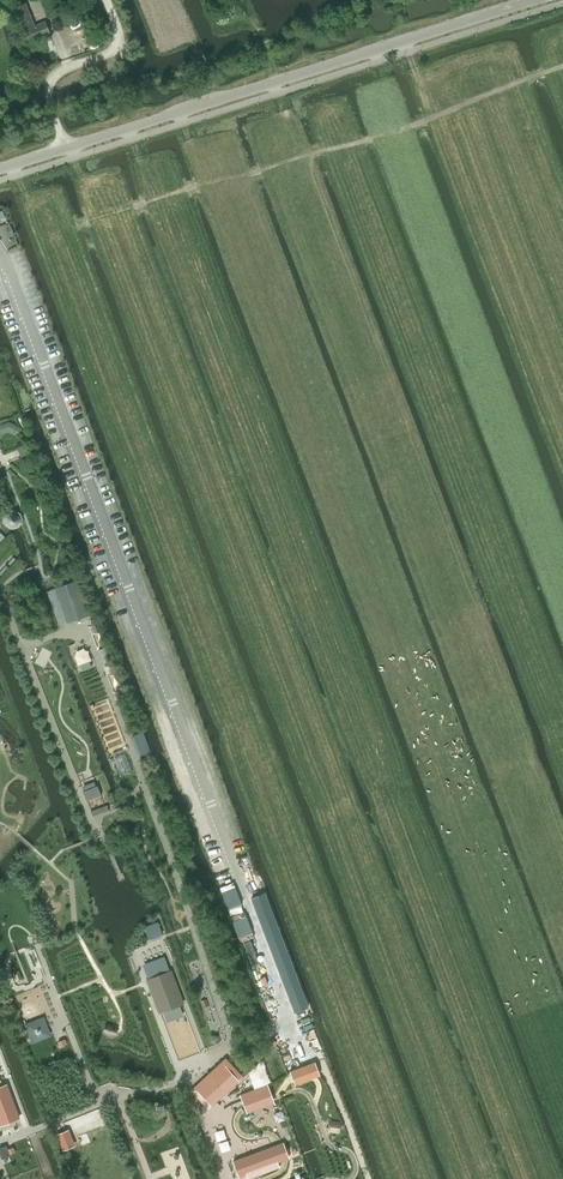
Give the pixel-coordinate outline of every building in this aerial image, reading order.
[(28,41),(50,32),(46,21),(35,25),(26,3),(15,8),(28,41)] [(2,446),(0,439),(3,434),(8,432),(14,435),(22,427),(16,425),(9,421),(8,421),(0,424),(0,448),(2,446)] [(23,446),(18,448),(21,456),(26,453),(23,446)] [(10,511),(8,513),(7,515),(7,520),(9,523),(12,525),(14,526),(16,526),(18,526),(19,525),(20,524),(22,523),(22,522),(23,521),(24,518),(23,515),(22,513),(20,511),(18,510),(15,509),(13,510),(10,511)] [(77,580),(54,588),(67,622),(89,614),(77,580)] [(92,626),(89,627),(90,629),(92,634),(94,633),(95,633),(99,632),(94,618),(91,619),(90,620),(92,626)] [(105,631),(95,636),(102,653),(112,649),(105,631)] [(114,666),(108,668),(111,675),(117,673),(114,666)] [(122,672),(111,676),(112,679),(121,703),(132,699),(122,672)] [(149,759),(140,762),(142,768),(151,765),(149,759)] [(99,784),(85,790),(89,799),(103,793),(99,784)] [(265,893),(252,898),(295,1014),(310,1009),(265,893)] [(154,923),(144,927),(144,928),(148,938),(148,939),(162,934),(158,924),(157,922),(154,923)] [(171,969),(146,978),(159,1013),(159,1012),(161,1012),(176,1006),(183,1004),(171,969)] [(34,1021),(25,1025),(32,1042),(41,1038),(34,1021)] [(102,1033),(115,1037),(117,1027),(109,1025),(108,1026),(105,1025),(102,1033)] [(65,1038),(58,1041),(60,1048),(67,1045),(65,1038)] [(225,1058),(194,1086),(194,1087),(211,1105),(212,1106),(243,1078),(225,1058)] [(315,1061),(290,1071),(293,1078),(295,1084),(313,1077),(320,1074),(315,1061)] [(19,1118),(6,1083),(0,1086),(0,1125),(19,1118)] [(267,1085),(240,1096),(244,1106),(271,1096),(267,1085)] [(271,1096),(244,1106),(245,1109),(247,1113),(274,1103),(272,1098),(271,1096)] [(329,1123),(328,1128),(330,1131),(339,1132),(340,1122),(332,1121),(329,1123)] [(69,1130),(56,1135),(62,1151),(76,1147),(69,1130)] [(279,1143),(272,1146),(278,1162),(284,1160),(289,1158),(283,1142),(279,1143)] [(0,1147),(0,1156),(1,1159),(9,1156),(5,1145),(0,1147)] [(272,1146),(233,1161),(239,1177),(246,1174),(248,1178),(279,1167),(278,1162),(272,1146)]
